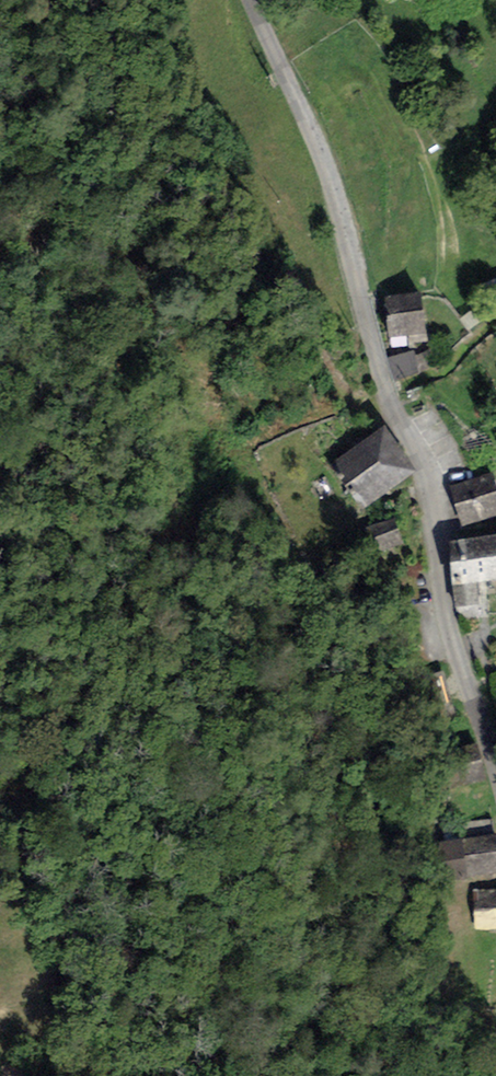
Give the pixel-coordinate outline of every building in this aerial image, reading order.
[(421,297),(385,300),(388,343),(425,340),(421,297)] [(414,353),(388,360),(393,381),(420,374),(414,353)] [(384,429),(334,462),(366,509),(416,476),(384,429)] [(450,489),(462,529),(495,519),(495,485),(494,477),(450,489)] [(449,545),(454,589),(495,584),(495,540),(449,545)] [(428,845),(435,888),(468,882),(467,879),(495,875),(495,834),(428,845)] [(475,892),(476,933),(495,933),(495,892),(475,892)]
